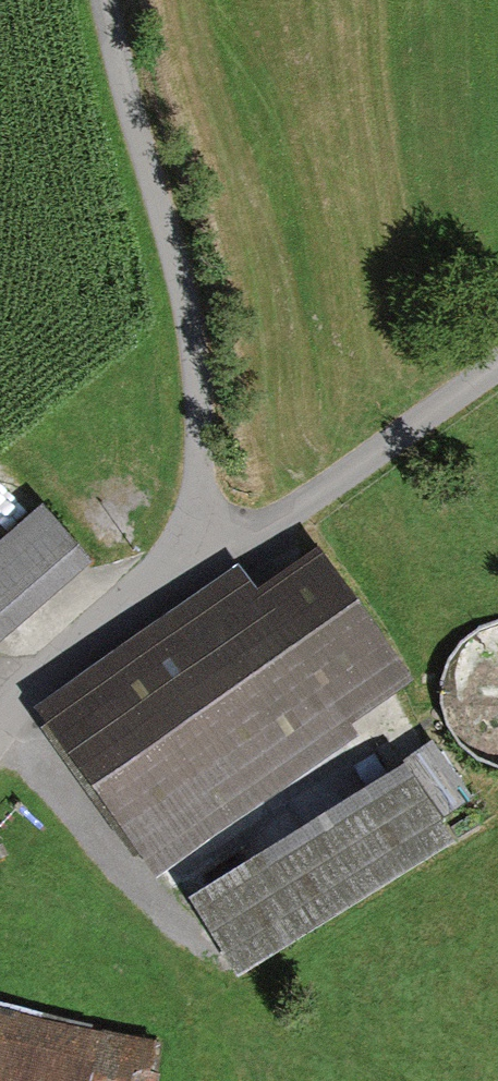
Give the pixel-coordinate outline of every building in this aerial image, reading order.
[(0,547),(0,647),(94,569),(44,508),(0,547)] [(230,598),(49,723),(163,884),(363,739),(354,726),(418,687),(320,557),(240,611),(230,598)] [(470,802),(435,749),(408,765),(445,817),(470,802)] [(398,770),(187,900),(233,975),(452,846),(398,770)] [(0,1013),(0,1080),(157,1080),(164,1055),(0,1013)]
